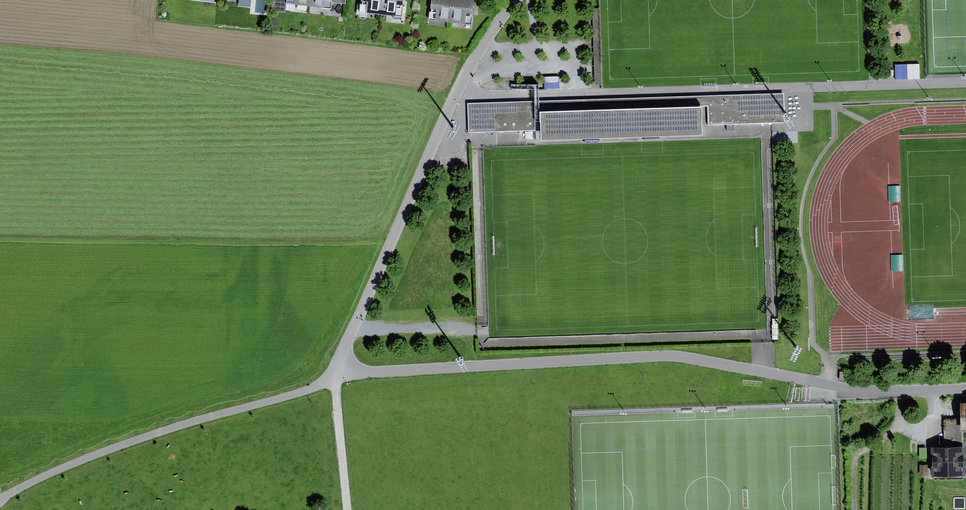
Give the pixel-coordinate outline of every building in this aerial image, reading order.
[(308,6),(332,9),(332,3),(346,4),(346,0),(309,0),(308,6)] [(361,5),(357,4),(356,14),(367,16),(367,13),(382,14),(384,0),(361,0),(361,5)] [(382,14),(403,17),(405,0),(384,0),(382,14)] [(429,20),(451,23),(453,0),(432,0),(429,20)] [(451,23),(464,24),(465,13),(473,14),(474,0),(453,0),(451,23)] [(784,94),(707,95),(708,126),(785,123),(784,94)] [(468,103),(469,134),(708,126),(707,95),(468,103)] [(796,135),(787,135),(787,144),(796,143),(796,135)] [(965,447),(931,448),(931,478),(965,477),(965,447)] [(965,507),(965,499),(954,499),(954,508),(965,507)]
